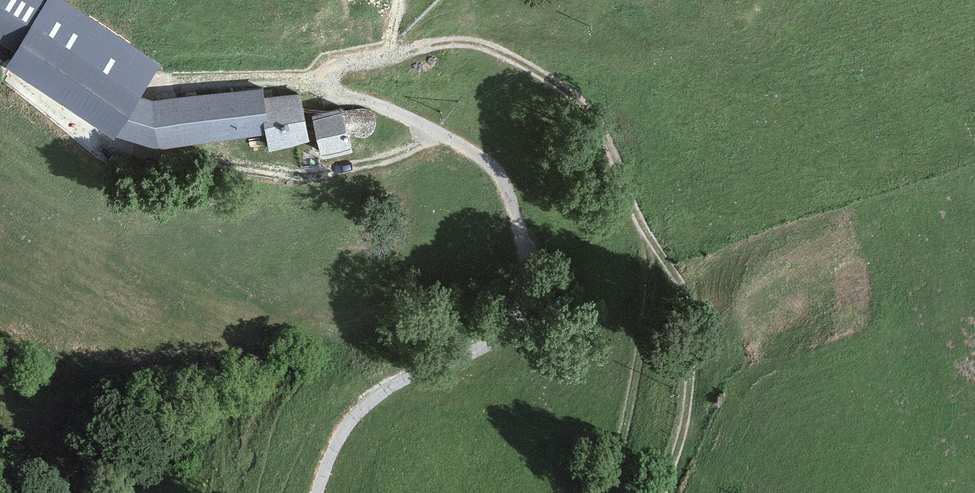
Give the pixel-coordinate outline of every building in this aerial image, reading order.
[(61,0),(0,0),(0,42),(15,51),(5,67),(113,137),(139,96),(160,64),(61,0)] [(263,88),(152,100),(139,96),(113,137),(156,150),(266,136),(268,151),(309,141),(300,93),(264,97),(263,88)] [(341,109),(311,117),(321,159),(352,151),(351,146),(363,139),(369,135),(373,129),(375,123),(374,116),(369,112),(362,109),(353,110),(342,113),(341,109)]
